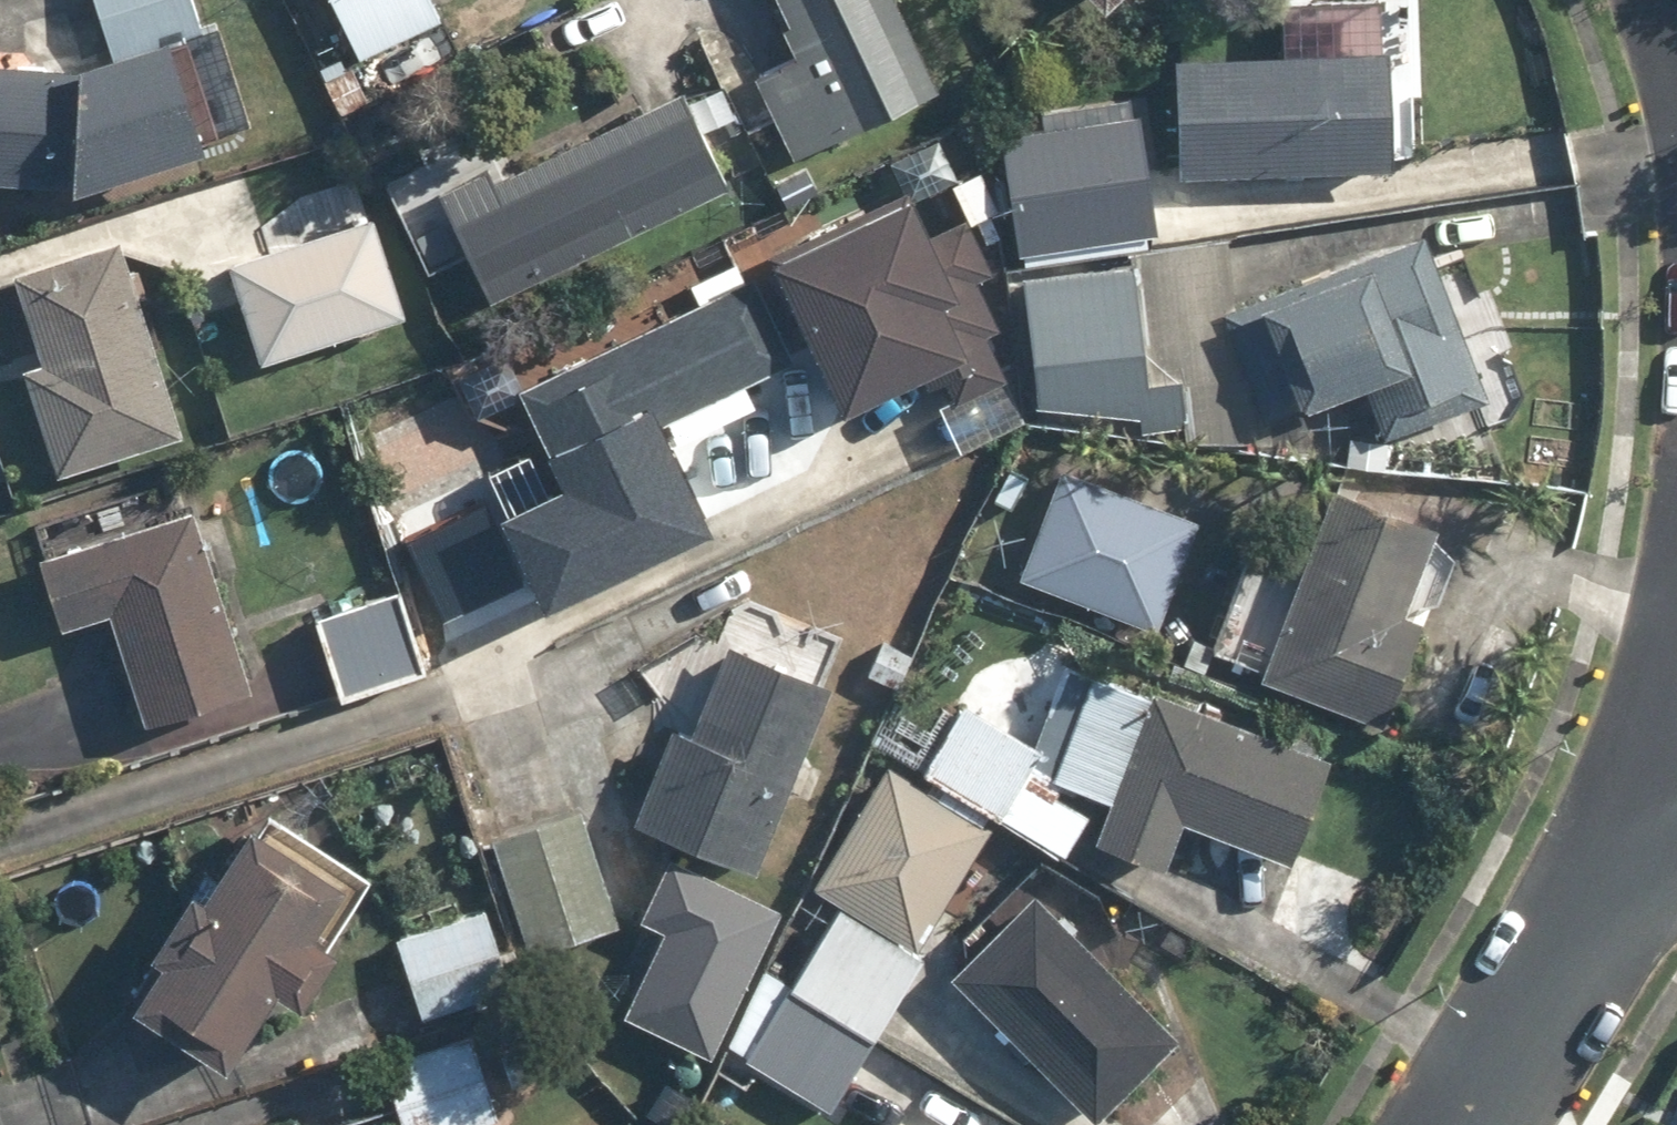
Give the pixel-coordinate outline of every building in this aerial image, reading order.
[(0,59),(0,180),(84,183),(204,146),(170,38),(201,28),(193,0),(95,0),(111,50),(77,61),(0,59)] [(356,60),(445,19),(436,0),(328,0),(356,60)] [(754,74),(796,159),(942,88),(899,0),(777,0),(801,51),(754,74)] [(1100,9),(1110,0),(1092,0),(1100,9)] [(1393,59),(1175,50),(1171,154),(1389,164),(1393,59)] [(721,81),(686,97),(683,89),(440,200),(487,302),(730,191),(719,167),(754,151),(721,81)] [(982,168),(949,185),(926,140),(891,157),(904,182),(747,260),(774,314),(792,305),(845,411),(968,350),(946,305),(996,280),(969,226),(1003,210),(982,168)] [(1047,173),(1059,249),(1161,232),(1149,156),(1047,173)] [(224,258),(253,363),(408,319),(378,214),(224,258)] [(1218,306),(1262,427),(1365,389),(1383,439),(1484,402),(1421,231),(1218,306)] [(182,437),(117,236),(11,271),(39,358),(18,365),(55,478),(182,437)] [(536,575),(551,605),(713,525),(674,447),(753,408),(742,386),(796,358),(774,314),(747,260),(648,309),(656,326),(519,395),(572,500),(507,532),(495,509),(416,548),(451,618),(536,575)] [(1135,262),(1019,275),(1028,358),(1144,345),(1135,262)] [(938,407),(959,451),(1028,420),(1007,375),(938,407)] [(1060,466),(1016,575),(1153,631),(1198,523),(1060,466)] [(1420,519),(1330,486),(1262,682),(1385,722),(1425,612),(1411,609),(1434,537),(1488,555),(1506,503),(1436,480),(1420,519)] [(63,624),(106,610),(144,729),(256,693),(196,505),(41,555),(63,624)] [(313,617),(337,700),(426,675),(403,591),(313,617)] [(821,683),(841,639),(735,592),(632,820),(757,876),(840,692),(821,683)] [(1101,667),(1066,752),(957,701),(917,786),(1073,855),(1078,843),(1159,875),(1184,814),(1289,857),(1329,758),(1152,687),(1101,667)] [(989,827),(917,786),(880,764),(810,888),(840,905),(794,985),(764,968),(719,1047),(828,1109),(989,827)] [(154,948),(166,956),(135,1005),(232,1066),(275,997),(298,1012),(336,952),(313,937),(355,869),(258,808),(198,904),(186,897),(154,948)] [(579,810),(492,839),(529,952),(616,923),(579,810)] [(710,1052),(780,906),(682,860),(613,1006),(710,1052)] [(1180,1041),(1029,891),(948,973),(1099,1122),(1180,1041)] [(488,910),(396,939),(422,1020),(514,990),(488,910)] [(403,1124),(483,1124),(499,1120),(471,1030),(382,1057),(403,1124)]
